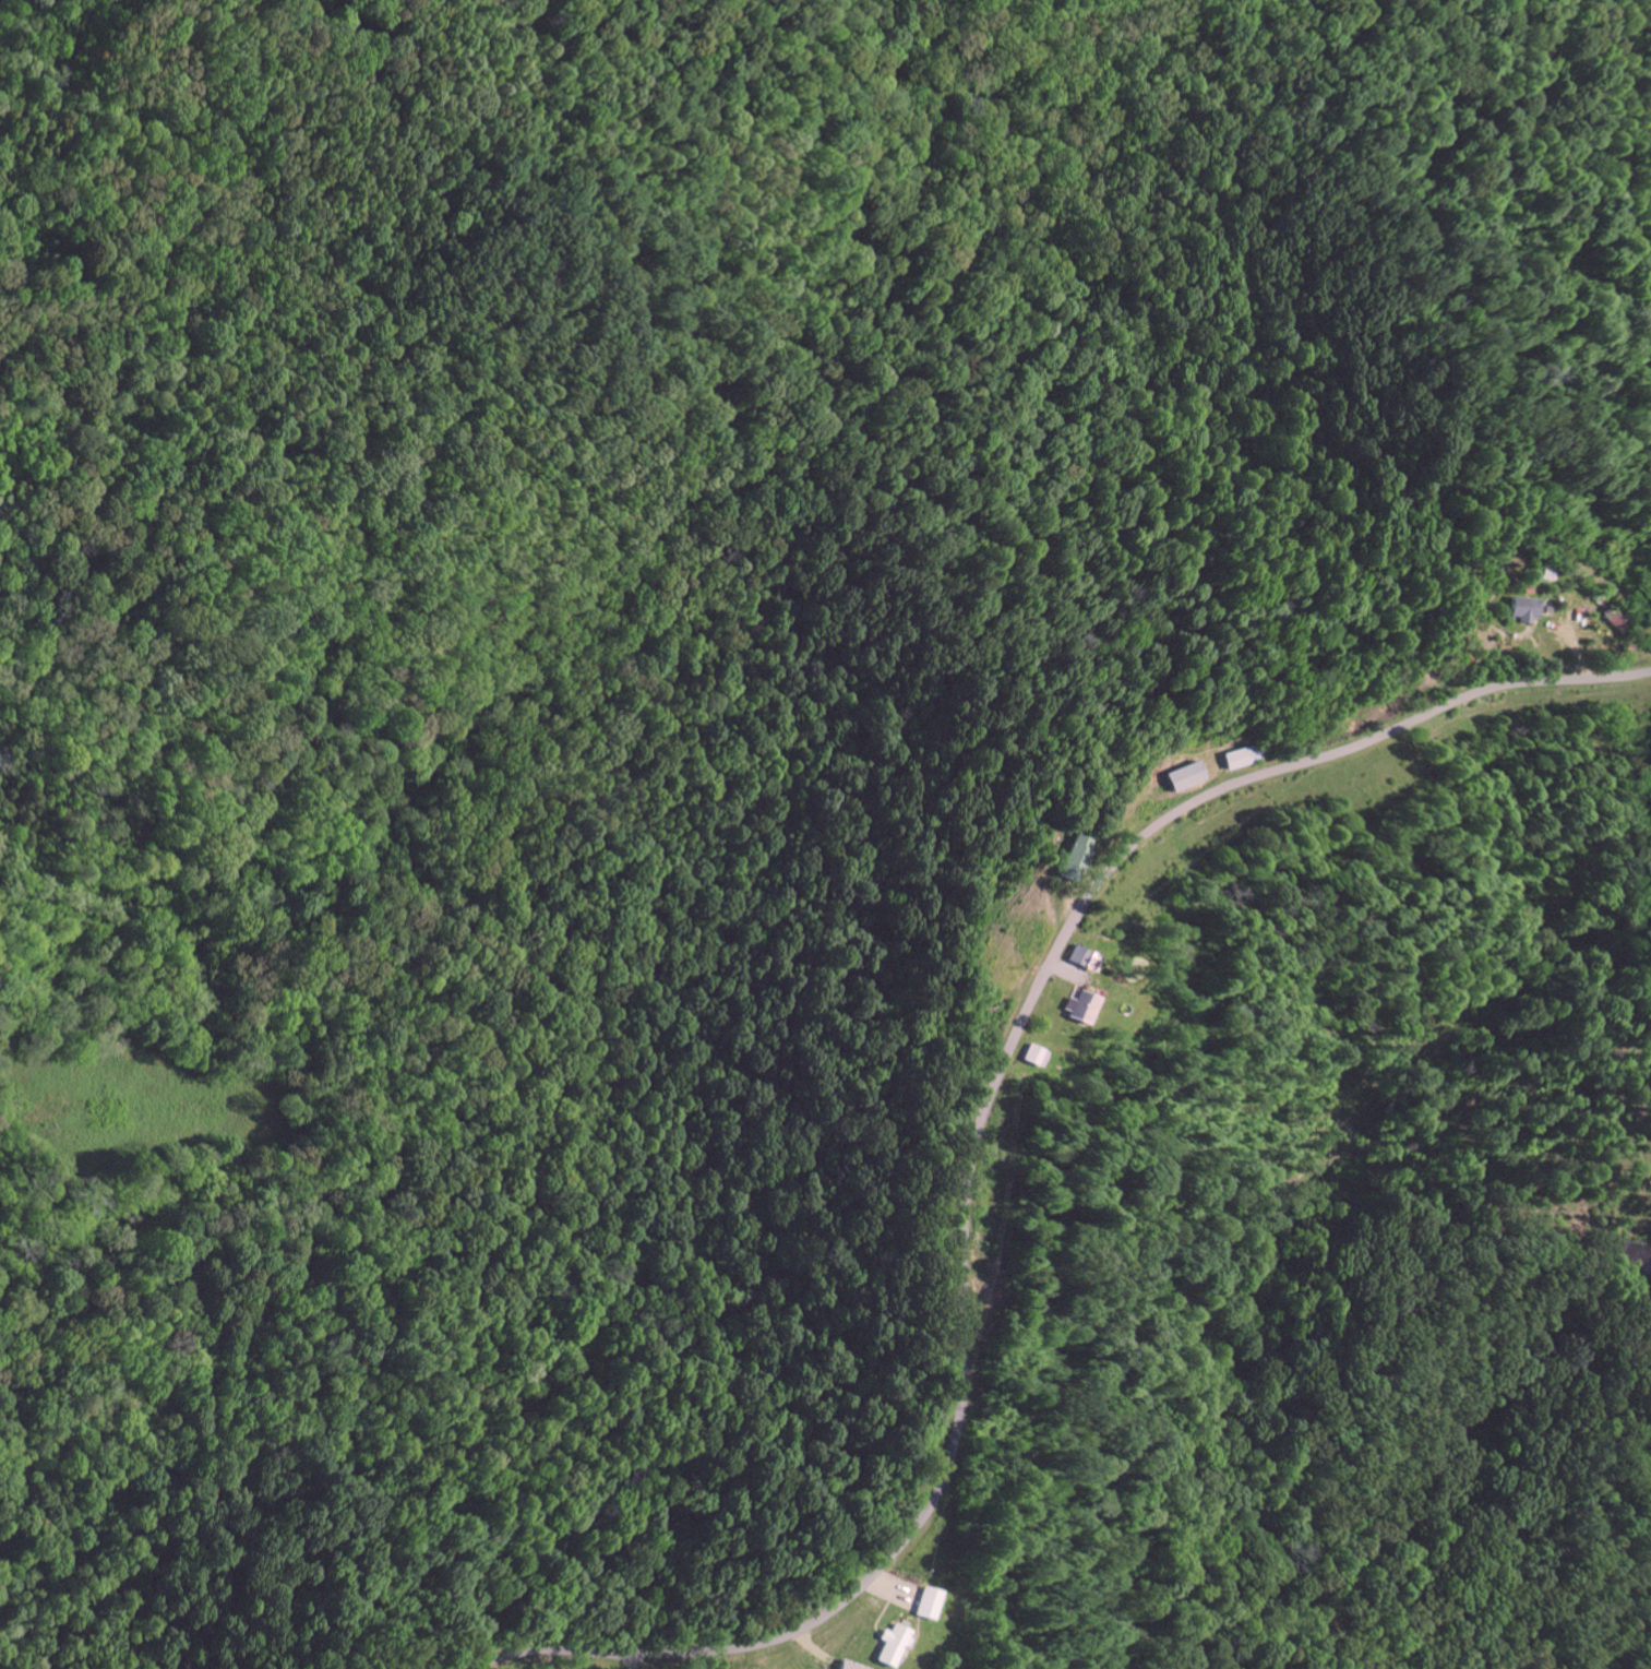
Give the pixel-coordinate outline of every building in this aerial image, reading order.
[(1502,617),(1511,618),(1511,623),(1531,623),(1532,599),(1503,598),(1502,617)] [(1217,755),(1222,772),(1256,762),(1251,744),(1217,755)] [(1167,794),(1199,780),(1191,761),(1159,775),(1167,794)] [(1090,838),(1072,830),(1053,877),(1071,884),(1090,838)] [(1086,973),(1093,958),(1068,946),(1061,962),(1086,973)] [(1081,1025),(1091,1000),(1073,992),(1069,1001),(1062,999),(1056,1014),(1081,1025)] [(908,1615),(927,1622),(937,1593),(917,1587),(908,1615)] [(886,1668),(890,1668),(908,1633),(889,1623),(885,1632),(879,1629),(873,1639),(879,1642),(870,1661),(886,1668)]
